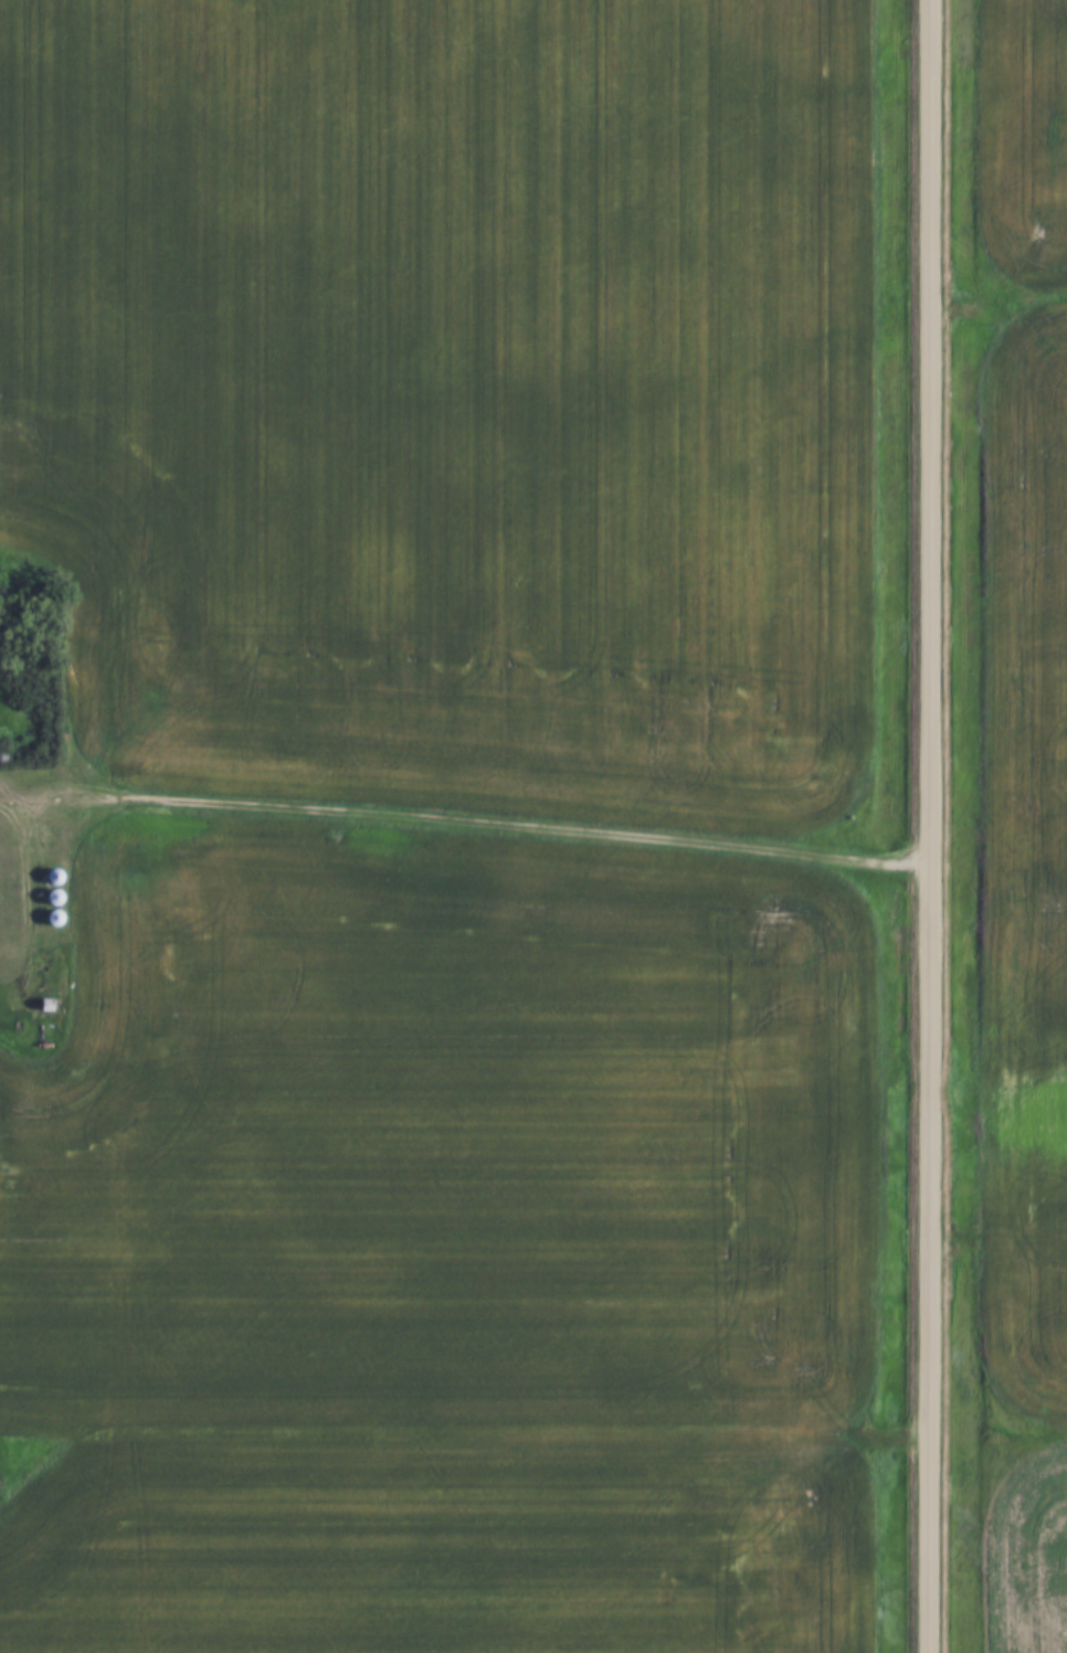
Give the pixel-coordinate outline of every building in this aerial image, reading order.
[(64,873),(47,869),(43,884),(60,888),(64,873)] [(42,898),(53,910),(63,901),(52,889),(42,898)] [(64,919),(51,909),(43,920),(56,929),(64,919)] [(53,1000),(38,1000),(38,1013),(53,1013),(53,1000)]
